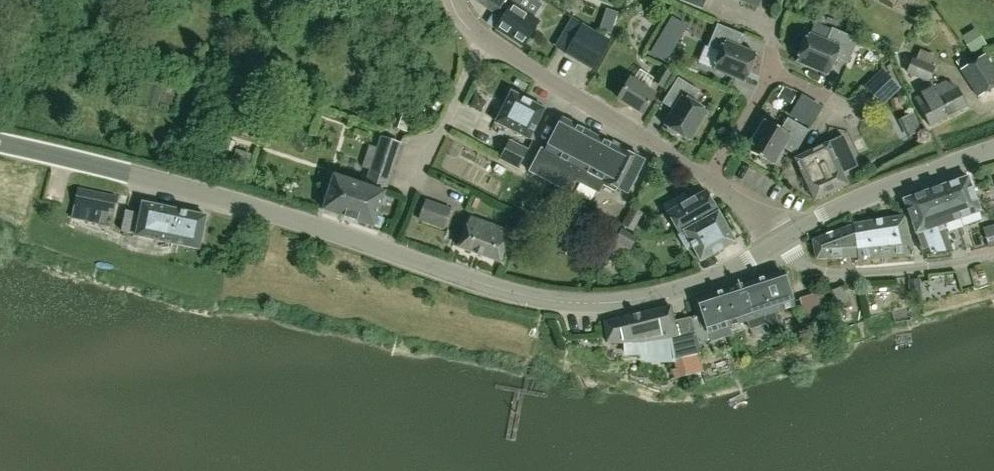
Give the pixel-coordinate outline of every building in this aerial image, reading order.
[(503,18),(512,3),(513,4),(515,0),(477,0),(503,18)] [(503,18),(501,21),(496,29),(523,46),(541,17),(535,13),(544,1),(542,0),(515,0),(513,4),(512,3),(503,18)] [(606,5),(599,26),(611,31),(618,9),(606,5)] [(491,15),(487,23),(496,29),(501,21),(491,15)] [(686,27),(671,18),(650,52),(666,62),(686,27)] [(745,82),(757,54),(740,47),(745,35),(717,24),(708,47),(720,52),(713,69),(745,82)] [(590,71),(607,41),(581,25),(563,55),(590,71)] [(971,53),(986,44),(975,27),(960,37),(971,53)] [(796,61),(828,75),(836,58),(848,63),(858,39),(832,28),(826,41),(808,34),(806,38),(804,38),(801,44),(803,47),(796,61)] [(965,107),(956,88),(944,82),(935,86),(931,80),(930,80),(929,80),(935,67),(933,66),(937,56),(920,49),(915,59),(912,57),(905,73),(926,82),(916,87),(921,94),(914,97),(929,126),(965,107)] [(960,69),(978,97),(990,89),(987,85),(993,81),(993,70),(984,54),(960,69)] [(663,88),(672,74),(660,67),(652,81),(663,88)] [(880,69),(864,84),(884,105),(899,90),(880,69)] [(708,111),(692,102),(699,90),(678,77),(662,103),(673,110),(663,125),(668,127),(667,130),(673,134),(676,133),(689,141),(708,111)] [(655,93),(630,78),(618,98),(643,113),(655,93)] [(120,81),(111,91),(123,101),(132,91),(120,81)] [(790,104),(795,95),(783,88),(778,97),(790,104)] [(511,92),(496,122),(530,139),(545,109),(511,92)] [(481,100),(476,98),(470,109),(481,114),(484,109),(481,100)] [(900,108),(898,98),(890,100),(892,110),(900,108)] [(401,115),(396,130),(406,133),(411,118),(401,115)] [(529,171),(571,193),(577,180),(599,192),(603,184),(615,190),(617,187),(628,192),(644,161),(562,118),(546,150),(541,147),(529,171)] [(747,150),(761,158),(760,160),(766,164),(769,163),(773,165),(783,148),(794,155),(809,131),(787,118),(781,129),(765,120),(747,150)] [(374,215),(377,207),(381,208),(384,197),(381,196),(398,142),(380,136),(364,184),(334,174),(322,208),(371,224),(372,223),(378,225),(381,217),(374,215)] [(518,169),(529,149),(509,139),(498,159),(518,169)] [(815,200),(848,184),(843,173),(857,167),(847,146),(833,152),(828,143),(795,158),(815,200)] [(250,156),(236,151),(232,164),(246,169),(250,156)] [(916,231),(951,220),(979,211),(967,177),(904,199),(916,231)] [(74,204),(114,212),(117,195),(77,187),(74,204)] [(683,231),(717,213),(704,192),(689,201),(684,193),(663,204),(669,214),(667,215),(678,234),(683,231)] [(418,220),(444,228),(450,208),(424,199),(418,220)] [(121,231),(135,234),(135,235),(197,249),(204,215),(142,202),(139,213),(126,210),(121,231)] [(634,231),(643,213),(631,206),(621,225),(634,231)] [(734,242),(717,213),(683,231),(701,260),(734,242)] [(508,231),(470,216),(459,247),(499,262),(508,231)] [(854,226),(814,240),(817,259),(855,258),(856,261),(911,255),(903,216),(854,223),(854,226)] [(951,220),(916,231),(924,254),(934,253),(962,249),(951,220)] [(520,221),(514,236),(533,242),(538,227),(520,221)] [(989,247),(989,249),(993,248),(993,226),(983,229),(989,247)] [(621,229),(615,242),(631,250),(637,237),(621,229)] [(697,316),(689,319),(698,343),(711,339),(711,340),(730,334),(727,326),(746,320),(749,328),(766,322),(769,332),(780,328),(775,313),(792,308),(780,271),(777,273),(697,300),(699,305),(694,307),(697,316)] [(849,302),(842,285),(826,292),(834,309),(849,302)] [(828,312),(822,290),(798,297),(801,307),(795,308),(799,326),(807,324),(806,318),(828,312)] [(670,307),(604,323),(607,344),(639,343),(640,343),(640,358),(646,358),(646,361),(669,361),(676,359),(693,355),(701,353),(698,343),(689,319),(672,322),(670,307)] [(693,355),(676,359),(680,377),(697,373),(693,355)]
